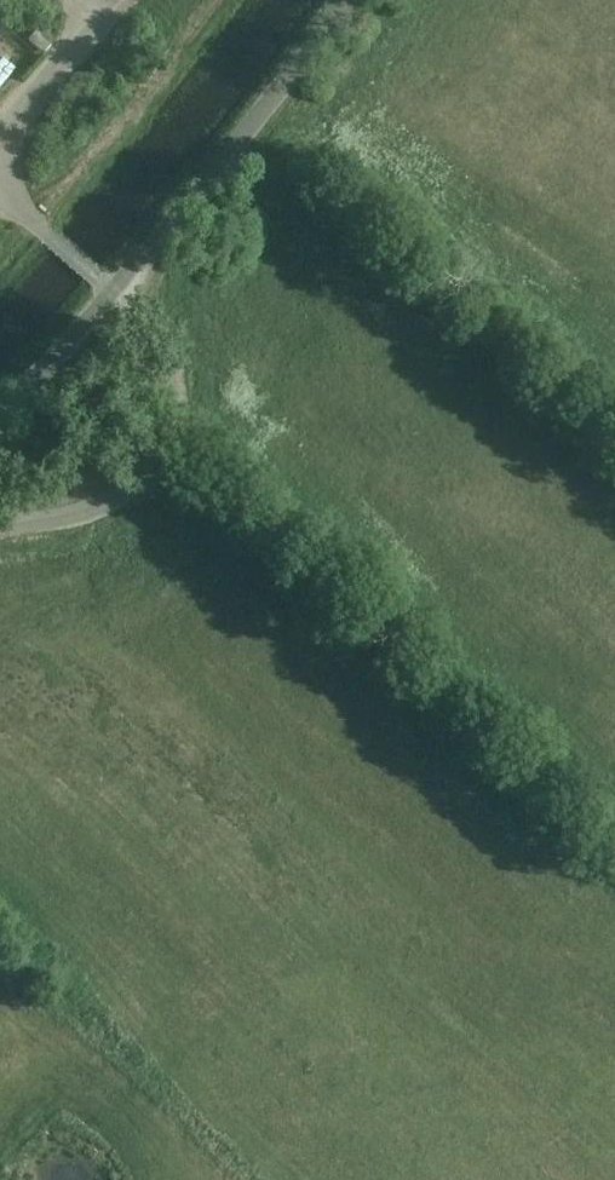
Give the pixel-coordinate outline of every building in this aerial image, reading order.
[(43,55),(51,45),(36,32),(27,41),(43,55)]
